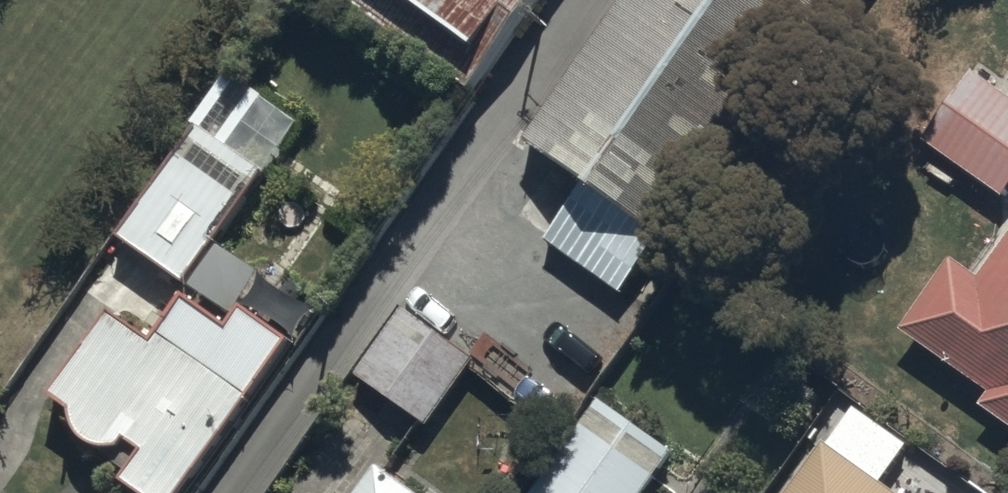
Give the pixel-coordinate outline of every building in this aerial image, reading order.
[(472,97),(543,0),(338,0),(472,97)] [(522,157),(578,197),(542,248),(621,303),(835,0),(632,0),(522,157)] [(999,201),(1007,189),(1007,102),(969,73),(918,141),(999,201)] [(264,182),(193,133),(116,243),(186,292),(264,182)] [(901,336),(987,399),(978,412),(1007,434),(1007,225),(1005,223),(965,277),(952,267),(901,336)] [(291,350),(164,292),(157,275),(36,423),(125,492),(183,492),(291,350)] [(402,315),(353,382),(425,435),(474,368),(402,315)] [(595,407),(534,492),(644,492),(668,459),(595,407)] [(829,453),(800,492),(886,492),(829,453)] [(383,473),(367,492),(410,492),(383,473)]
